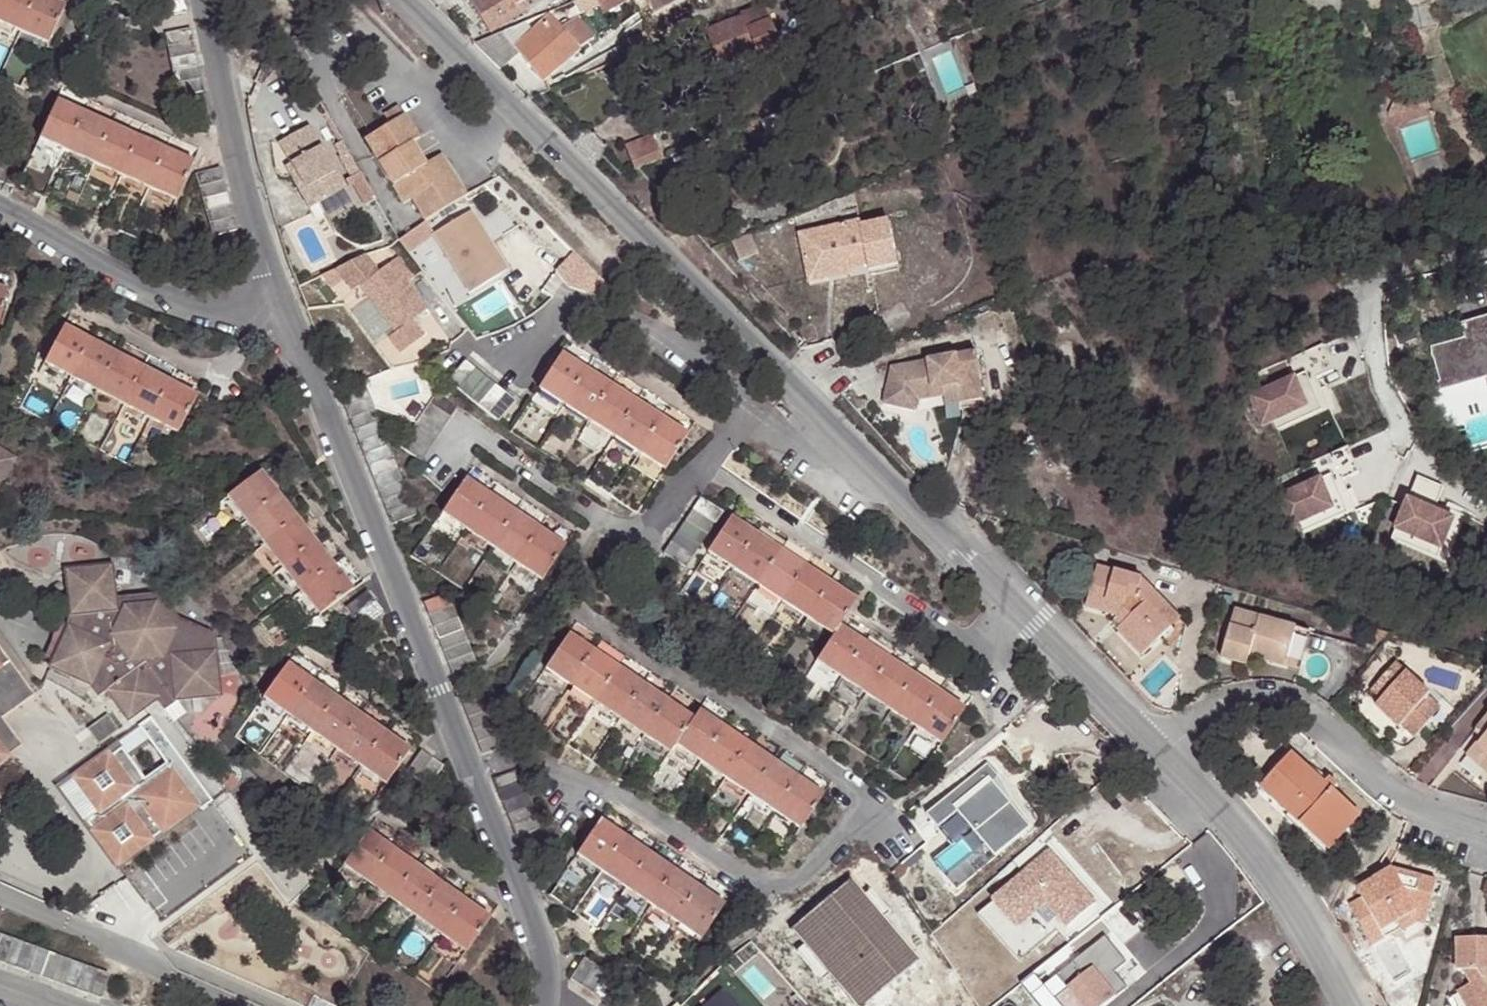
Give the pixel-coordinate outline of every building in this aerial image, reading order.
[(30,0),(0,0),(0,24),(17,31),(30,0)] [(46,0),(30,0),(17,31),(45,44),(61,7),(46,0)] [(534,0),(471,0),(469,1),(488,30),(534,0)] [(586,7),(596,3),(601,16),(630,5),(628,0),(583,0),(586,7)] [(645,12),(681,0),(642,0),(645,12)] [(720,61),(754,47),(753,44),(766,38),(755,10),(707,29),(720,61)] [(548,12),(473,43),(475,45),(496,65),(516,48),(543,79),(591,37),(574,18),(562,28),(548,12)] [(174,84),(177,97),(202,92),(199,79),(196,67),(194,55),(191,42),(188,29),(163,36),(166,48),(169,61),(171,73),(174,84)] [(414,97),(397,106),(403,118),(420,109),(414,97)] [(43,138),(69,149),(85,114),(59,103),(43,138)] [(419,195),(431,219),(473,197),(452,154),(435,161),(424,139),(432,135),(420,109),(403,118),(384,127),(390,142),(384,145),(411,199),(419,195)] [(85,114),(69,149),(97,162),(113,127),(85,114)] [(358,180),(323,116),(292,134),(304,155),(309,162),(303,166),(323,200),(358,180)] [(97,162),(124,174),(140,139),(113,127),(97,162)] [(632,146),(640,165),(666,155),(659,136),(632,146)] [(124,174),(152,186),(168,152),(140,139),(124,174)] [(168,152),(152,186),(178,197),(194,163),(168,152)] [(1,182),(11,158),(0,154),(0,181),(1,182)] [(304,155),(299,158),(303,166),(309,162),(304,155)] [(211,225),(214,238),(237,230),(234,217),(230,205),(226,193),(222,181),(220,170),(196,177),(200,190),(203,201),(207,212),(211,225)] [(439,233),(470,296),(511,276),(479,213),(439,233)] [(851,223),(788,236),(798,287),(842,278),(841,273),(839,262),(856,258),(859,270),(860,275),(888,269),(879,223),(852,228),(851,223)] [(377,240),(349,261),(366,282),(373,277),(409,324),(402,329),(414,345),(437,327),(425,312),(440,300),(405,253),(393,261),(377,240)] [(856,258),(839,262),(841,273),(859,270),(856,258)] [(1432,335),(1450,400),(1486,389),(1486,320),(1432,335)] [(71,379),(89,342),(62,329),(44,366),(71,379)] [(115,356),(89,342),(71,379),(96,392),(115,356)] [(1323,345),(1285,361),(1292,379),(1250,397),(1261,426),(1318,402),(1322,412),(1329,409),(1316,378),(1333,371),(1323,345)] [(887,366),(879,401),(911,409),(914,398),(932,395),(931,388),(939,386),(956,384),(957,394),(978,390),(972,353),(887,366)] [(536,389),(562,405),(583,372),(558,355),(536,389)] [(142,369),(115,356),(96,392),(123,406),(142,369)] [(486,415),(496,424),(514,403),(505,395),(495,387),(487,380),(485,378),(476,370),(465,360),(447,380),(457,388),(458,390),(467,398),(477,406),(486,415)] [(151,420),(169,383),(142,369),(123,406),(151,420)] [(562,405),(588,421),(609,388),(583,372),(562,405)] [(195,397),(169,383),(151,420),(177,433),(195,397)] [(939,386),(942,404),(979,399),(978,390),(957,394),(956,384),(939,386)] [(387,511),(392,523),(414,515),(409,503),(404,490),(400,479),(395,466),(391,455),(386,442),(382,432),(377,419),(372,408),(369,398),(364,386),(341,395),(345,406),(349,417),(354,428),(359,441),(363,452),(368,464),(372,474),(377,487),(382,499),(387,511)] [(588,421),(614,437),(635,405),(609,388),(588,421)] [(398,447),(418,462),(426,450),(434,438),(441,428),(449,416),(455,407),(435,394),(429,403),(421,414),(414,424),(406,436),(398,447)] [(1318,402),(1261,426),(1265,435),(1322,412),(1318,402)] [(635,405),(614,437),(639,453),(660,421),(635,405)] [(660,421),(639,453),(664,468),(684,436),(660,421)] [(1358,471),(1348,446),(1310,461),(1318,479),(1274,497),(1286,526),(1343,503),(1347,512),(1354,510),(1341,478),(1358,471)] [(13,457),(0,449),(0,477),(13,457)] [(230,496),(249,521),(279,498),(260,473),(230,496)] [(1443,488),(1418,476),(1395,529),(1440,549),(1456,513),(1437,504),(1443,488)] [(467,531),(488,499),(464,483),(442,515),(467,531)] [(672,539),(665,550),(688,565),(695,555),(702,545),(708,535),(715,526),(724,513),(700,497),(692,510),(685,520),(679,529),(672,539)] [(267,543),(297,520),(279,498),(249,521),(267,543)] [(514,516),(488,499),(467,531),(493,548),(514,516)] [(1343,503),(1286,526),(1290,535),(1347,512),(1343,503)] [(517,565),(539,532),(514,516),(493,548),(517,565)] [(734,569),(757,535),(731,518),(708,552),(734,569)] [(267,543),(285,567),(315,543),(297,520),(267,543)] [(1440,549),(1395,529),(1391,538),(1436,558),(1440,549)] [(565,549),(539,532),(517,565),(543,582),(565,549)] [(782,551),(757,535),(734,569),(759,585),(782,551)] [(285,567),(304,590),(334,567),(315,543),(285,567)] [(806,567),(782,551),(759,585),(784,602),(806,567)] [(218,694),(212,634),(178,619),(159,593),(114,598),(110,564),(65,569),(69,615),(66,626),(49,666),(89,684),(92,688),(95,686),(101,694),(105,691),(126,719),(156,697),(163,707),(174,699),(218,694)] [(334,567),(304,590),(322,614),(352,590),(334,567)] [(809,618),(832,584),(806,567),(784,602),(809,618)] [(1141,598),(1146,583),(1100,569),(1088,609),(1119,620),(1124,624),(1119,630),(1145,656),(1164,639),(1173,630),(1141,598)] [(1189,630),(1146,583),(1141,598),(1173,630),(1164,639),(1181,657),(1181,634),(1189,630)] [(837,637),(842,630),(851,616),(860,602),(832,584),(809,618),(837,637)] [(448,660),(454,674),(479,664),(474,651),(469,640),(464,628),(459,615),(455,603),(450,591),(424,600),(429,612),(434,624),(439,637),(444,649),(448,660)] [(352,620),(360,630),(383,612),(375,602),(368,592),(344,610),(352,620)] [(1288,670),(1298,632),(1236,612),(1223,661),(1248,669),(1252,659),(1288,670)] [(820,663),(843,678),(865,646),(842,630),(837,637),(820,663)] [(1313,636),(1298,632),(1288,670),(1302,674),(1313,636)] [(575,686),(598,651),(572,633),(548,668),(575,686)] [(865,646),(843,678),(869,696),(891,663),(865,646)] [(33,694),(0,649),(0,718),(33,694)] [(575,686),(598,702),(621,668),(598,651),(575,686)] [(1430,687),(1398,655),(1373,681),(1381,690),(1375,698),(1398,718),(1430,687)] [(915,680),(891,663),(869,696),(894,712),(915,680)] [(288,714),(311,683),(289,666),(266,698),(288,714)] [(622,719),(646,685),(621,668),(598,702),(622,719)] [(940,696),(915,680),(894,712),(918,728),(940,696)] [(288,714),(314,733),(337,702),(311,683),(288,714)] [(671,703),(646,685),(622,719),(648,737),(671,703)] [(1408,729),(1440,698),(1430,687),(1398,718),(1408,729)] [(480,742),(485,754),(510,745),(505,732),(501,721),(496,709),(492,696),(465,706),(471,719),(475,731),(480,742)] [(940,696),(918,728),(942,744),(964,712),(940,696)] [(337,702),(314,733),(338,750),(361,719),(337,702)] [(674,755),(679,746),(697,721),(671,703),(648,737),(674,755)] [(1475,721),(1483,727),(1467,746),(1485,761),(1486,759),(1486,707),(1475,721)] [(105,710),(86,725),(97,740),(117,726),(105,710)] [(679,746),(703,763),(726,729),(702,712),(697,721),(679,746)] [(384,737),(361,719),(338,750),(362,768),(384,737)] [(18,747),(0,722),(0,760),(18,747)] [(703,763),(727,779),(749,745),(726,729),(703,763)] [(384,737),(362,768),(387,786),(409,755),(384,737)] [(727,779),(752,796),(775,763),(749,745),(727,779)] [(110,752),(78,775),(100,807),(88,816),(119,860),(198,804),(168,761),(146,777),(124,746),(112,755),(110,752)] [(421,779),(430,785),(445,764),(436,757),(426,750),(412,771),(421,779)] [(1318,841),(1350,807),(1292,753),(1262,787),(1318,841)] [(775,763),(752,796),(778,814),(800,780),(775,763)] [(518,838),(523,851),(548,841),(543,828),(538,816),(534,805),(529,792),(525,782),(520,770),(495,780),(499,791),(504,802),(508,814),(513,826),(518,838)] [(800,780),(778,814),(802,830),(824,797),(800,780)] [(1360,816),(1350,807),(1318,841),(1328,851),(1360,816)] [(580,853),(603,869),(626,837),(603,821),(580,853)] [(369,832),(367,834),(346,865),(371,883),(394,850),(369,832)] [(626,837),(603,869),(628,886),(651,853),(626,837)] [(417,867),(394,850),(371,883),(394,900),(417,867)] [(651,853),(628,886),(653,903),(676,871),(651,853)] [(1376,944),(1404,925),(1400,918),(1418,907),(1430,910),(1439,878),(1392,865),(1358,889),(1364,897),(1350,907),(1376,944)] [(443,885),(417,867),(394,900),(420,918),(443,885)] [(653,903),(677,920),(700,887),(676,871),(653,903)] [(443,885),(420,918),(444,935),(467,902),(443,885)] [(700,887),(677,920),(704,938),(727,906),(700,887)] [(491,919),(467,902),(444,935),(468,952),(491,919)] [(1400,918),(1404,925),(1407,929),(1418,920),(1427,922),(1430,910),(1418,907),(1400,918)] [(5,961),(17,966),(29,971),(39,975),(54,980),(66,985),(78,990),(90,994),(102,999),(110,978),(98,973),(86,968),(75,964),(62,959),(48,953),(38,949),(26,944),(13,939),(2,935),(0,934),(0,959),(5,961)] [(1457,936),(1455,968),(1462,967),(1469,979),(1454,988),(1465,1005),(1486,1005),(1486,938),(1457,936)] [(574,979),(586,987),(596,994),(606,1001),(614,1005),(649,1005),(652,1002),(640,994),(630,988),(619,980),(609,973),(598,967),(587,959),(574,979)]
